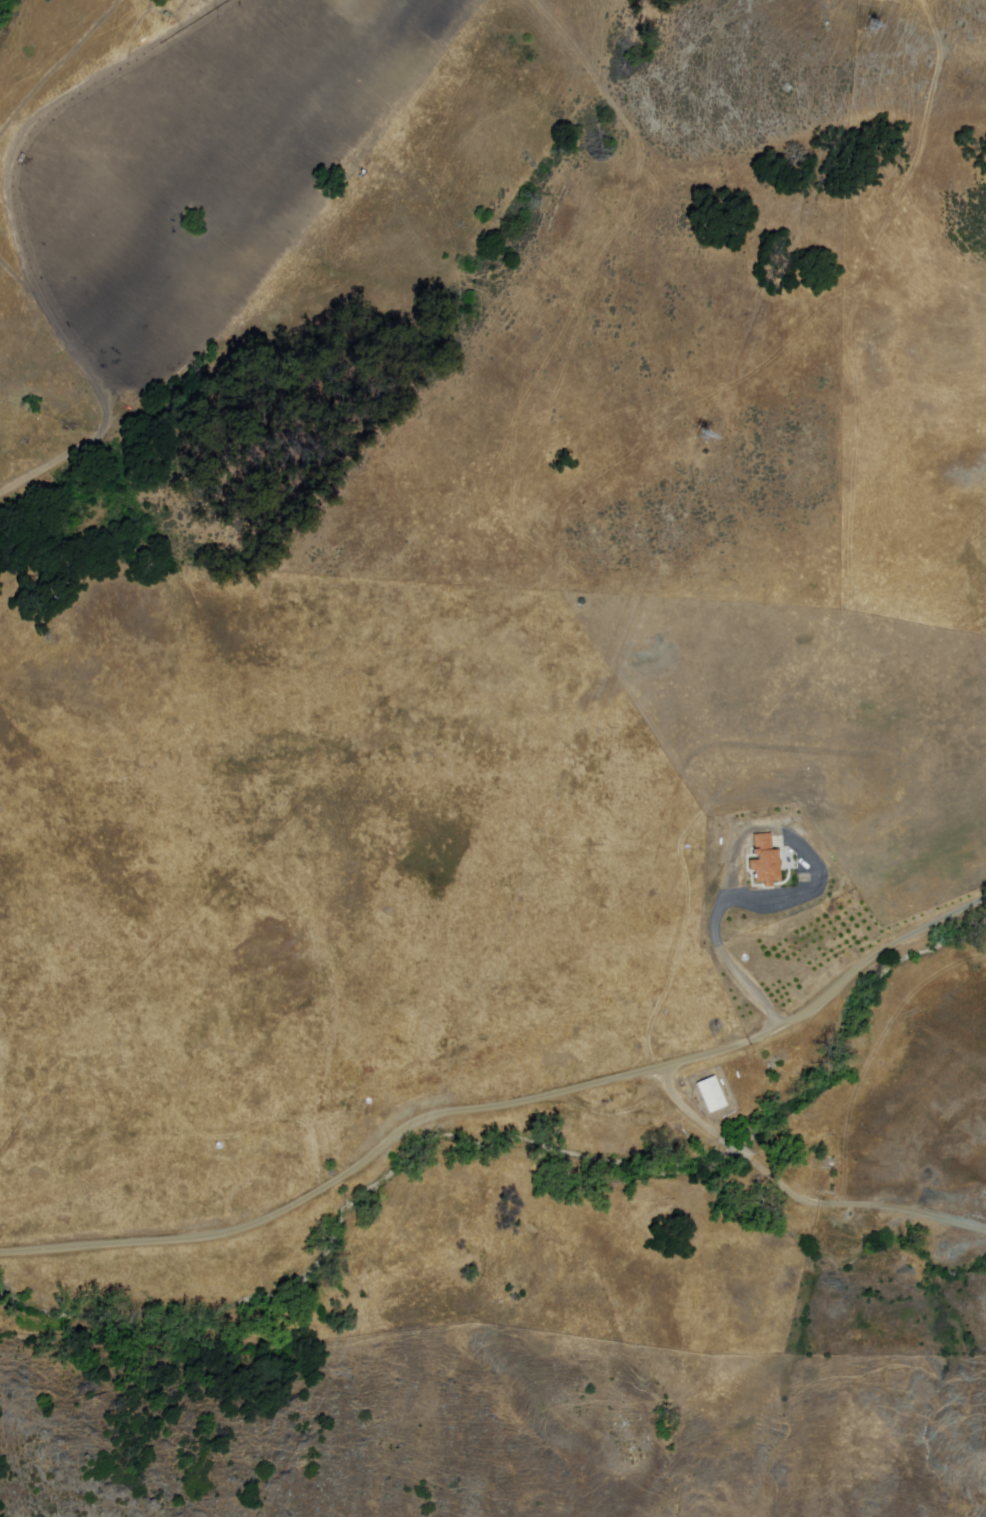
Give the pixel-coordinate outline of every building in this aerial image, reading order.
[(755,835),(772,834),(773,852),(777,851),(778,861),(781,860),(782,883),(774,883),(774,890),(765,890),(765,884),(757,885),(756,872),(751,872),(750,861),(759,861),(759,858),(755,858),(754,851),(756,851),(755,835)] [(709,1116),(696,1085),(716,1077),(729,1108),(709,1116)]
